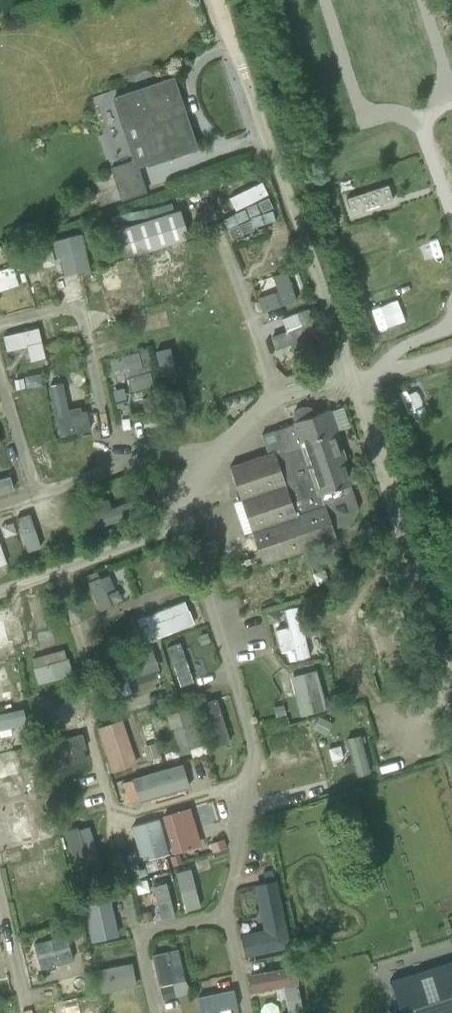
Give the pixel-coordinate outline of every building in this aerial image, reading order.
[(117,96),(112,98),(121,127),(134,122),(146,157),(148,164),(197,148),(185,113),(177,116),(166,81),(171,79),(170,78),(117,96)] [(121,201),(147,192),(139,168),(136,160),(133,161),(110,169),(121,201)] [(261,178),(226,203),(235,215),(270,189),(261,178)] [(387,186),(349,198),(353,212),(391,200),(387,186)] [(276,199),(228,219),(234,232),(282,212),(276,199)] [(124,258),(189,238),(180,210),(115,230),(124,258)] [(281,225),(269,228),(273,244),(285,242),(281,225)] [(91,230),(81,232),(83,243),(93,241),(91,230)] [(52,240),(56,257),(59,256),(64,276),(89,270),(80,234),(68,237),(68,236),(52,240)] [(191,242),(160,251),(164,264),(168,263),(195,255),(191,242)] [(39,251),(24,254),(27,270),(35,268),(33,260),(41,258),(39,251)] [(168,263),(164,264),(160,251),(144,256),(156,292),(166,289),(163,279),(172,277),(168,263)] [(0,271),(0,292),(20,286),(14,267),(0,271)] [(133,272),(103,279),(106,293),(122,289),(127,311),(141,307),(133,272)] [(262,312),(296,301),(286,272),(272,276),(277,291),(257,298),(262,312)] [(99,283),(89,284),(90,294),(100,292),(99,283)] [(391,300),(370,310),(380,331),(400,321),(391,300)] [(311,322),(270,337),(275,350),(291,344),(296,357),(317,349),(312,337),(316,335),(311,322)] [(38,328),(3,335),(7,351),(27,347),(30,361),(45,358),(38,328)] [(147,349),(109,360),(113,375),(124,372),(126,378),(153,370),(147,349)] [(325,358),(322,351),(312,355),(315,362),(325,358)] [(40,373),(24,376),(27,388),(43,385),(40,373)] [(87,383),(85,377),(81,375),(76,376),(73,380),(75,385),(78,388),(83,387),(87,383)] [(24,378),(14,380),(16,389),(25,388),(24,378)] [(59,435),(88,429),(84,409),(79,410),(78,405),(66,408),(61,382),(48,384),(59,435)] [(293,411),(293,417),(294,421),(295,421),(296,423),(328,516),(357,507),(349,485),(352,483),(335,431),(337,430),(330,409),(316,414),(314,409),(308,406),(303,406),(298,408),(293,411)] [(164,440),(158,419),(144,423),(149,444),(164,440)] [(268,454),(230,467),(237,487),(240,496),(245,511),(252,531),(263,564),(337,538),(333,528),(350,523),(358,509),(357,507),(328,516),(296,423),(273,431),(261,435),(268,454)] [(13,490),(9,477),(0,479),(0,494),(13,490)] [(144,510),(140,497),(84,518),(89,530),(144,510)] [(8,549),(12,562),(42,552),(34,530),(4,540),(8,549)] [(325,569),(313,574),(317,586),(329,581),(325,569)] [(100,577),(88,582),(101,611),(112,606),(106,592),(114,588),(109,575),(100,578),(100,577)] [(141,628),(146,642),(192,625),(183,602),(146,616),(149,625),(141,628)] [(294,660),(308,656),(295,606),(282,610),(287,627),(273,630),(279,651),(291,648),(294,660)] [(149,625),(146,616),(138,619),(141,628),(149,625)] [(19,642),(12,618),(3,621),(2,618),(0,619),(0,647),(19,642)] [(207,633),(198,636),(202,645),(210,642),(207,633)] [(180,643),(168,647),(179,684),(192,680),(180,643)] [(162,669),(155,649),(107,665),(113,685),(132,679),(134,684),(161,676),(159,670),(162,669)] [(73,675),(69,658),(34,668),(37,684),(73,675)] [(6,701),(6,700),(14,698),(7,669),(0,671),(0,703),(6,701)] [(301,716),(325,709),(314,670),(290,677),(301,716)] [(216,698),(201,703),(216,747),(231,742),(216,698)] [(283,706),(274,708),(276,718),(285,715),(283,706)] [(74,714),(58,718),(55,707),(38,711),(43,735),(77,726),(74,714)] [(191,756),(204,752),(190,707),(176,711),(180,726),(172,728),(180,752),(189,749),(191,756)] [(27,726),(25,708),(0,712),(0,730),(27,726)] [(121,720),(95,727),(110,773),(135,765),(121,720)] [(152,722),(138,726),(143,743),(157,738),(152,722)] [(290,726),(291,731),(267,738),(274,763),(303,755),(307,769),(321,765),(317,751),(315,752),(308,727),(305,728),(304,722),(290,726)] [(30,731),(19,734),(22,746),(33,744),(30,731)] [(82,734),(38,746),(42,761),(55,758),(84,750),(86,749),(82,734)] [(352,761),(343,763),(346,773),(354,770),(356,776),(369,773),(360,735),(346,739),(352,761)] [(155,742),(143,746),(147,761),(160,757),(155,742)] [(11,786),(12,791),(24,787),(16,754),(3,757),(5,765),(0,766),(0,788),(11,786)] [(183,763),(132,777),(133,779),(138,799),(139,801),(190,788),(183,763)] [(29,780),(31,791),(42,788),(39,778),(29,780)] [(133,779),(123,781),(129,802),(138,799),(133,779)] [(8,847),(33,841),(23,799),(0,804),(0,814),(8,847)] [(189,808),(161,816),(173,854),(187,850),(199,846),(200,846),(189,808)] [(139,856),(147,854),(148,858),(169,853),(160,818),(131,826),(139,856)] [(46,829),(38,831),(39,838),(56,833),(53,821),(45,823),(46,829)] [(80,880),(93,876),(92,873),(83,842),(93,839),(90,826),(79,829),(78,827),(65,831),(80,880)] [(223,839),(210,843),(213,853),(227,848),(223,839)] [(11,866),(15,881),(55,872),(52,856),(11,866)] [(202,861),(193,863),(195,871),(204,869),(202,861)] [(139,865),(132,867),(135,878),(148,874),(147,868),(141,870),(139,865)] [(200,907),(191,868),(176,872),(185,911),(200,907)] [(272,870),(264,872),(266,883),(275,880),(272,870)] [(263,929),(241,934),(246,957),(291,947),(286,924),(277,880),(254,885),(263,929)] [(153,886),(161,918),(174,915),(166,883),(153,886)] [(119,886),(108,888),(111,901),(122,899),(119,886)] [(82,901),(91,941),(104,938),(114,935),(112,923),(107,900),(96,902),(95,898),(82,901)] [(151,911),(142,913),(144,922),(153,920),(151,911)] [(78,925),(69,927),(71,937),(80,935),(78,925)] [(41,969),(48,967),(54,965),(73,960),(67,935),(34,944),(41,969)] [(151,955),(159,986),(171,983),(183,981),(176,950),(151,955)] [(391,980),(401,1012),(451,1012),(451,961),(391,980)] [(94,970),(99,994),(135,987),(130,963),(94,970)] [(249,975),(252,993),(276,989),(284,988),(286,998),(289,1012),(301,1012),(303,1012),(297,977),(295,967),(249,975)] [(163,1000),(174,997),(172,985),(160,987),(163,1000)] [(199,997),(202,1012),(219,1012),(218,1009),(238,1005),(235,990),(199,997)] [(53,1012),(63,1012),(61,1002),(51,1004),(53,1012)] [(63,1006),(64,1012),(79,1012),(77,1003),(63,1006)] [(104,1009),(105,1012),(128,1012),(126,1004),(104,1009)]
